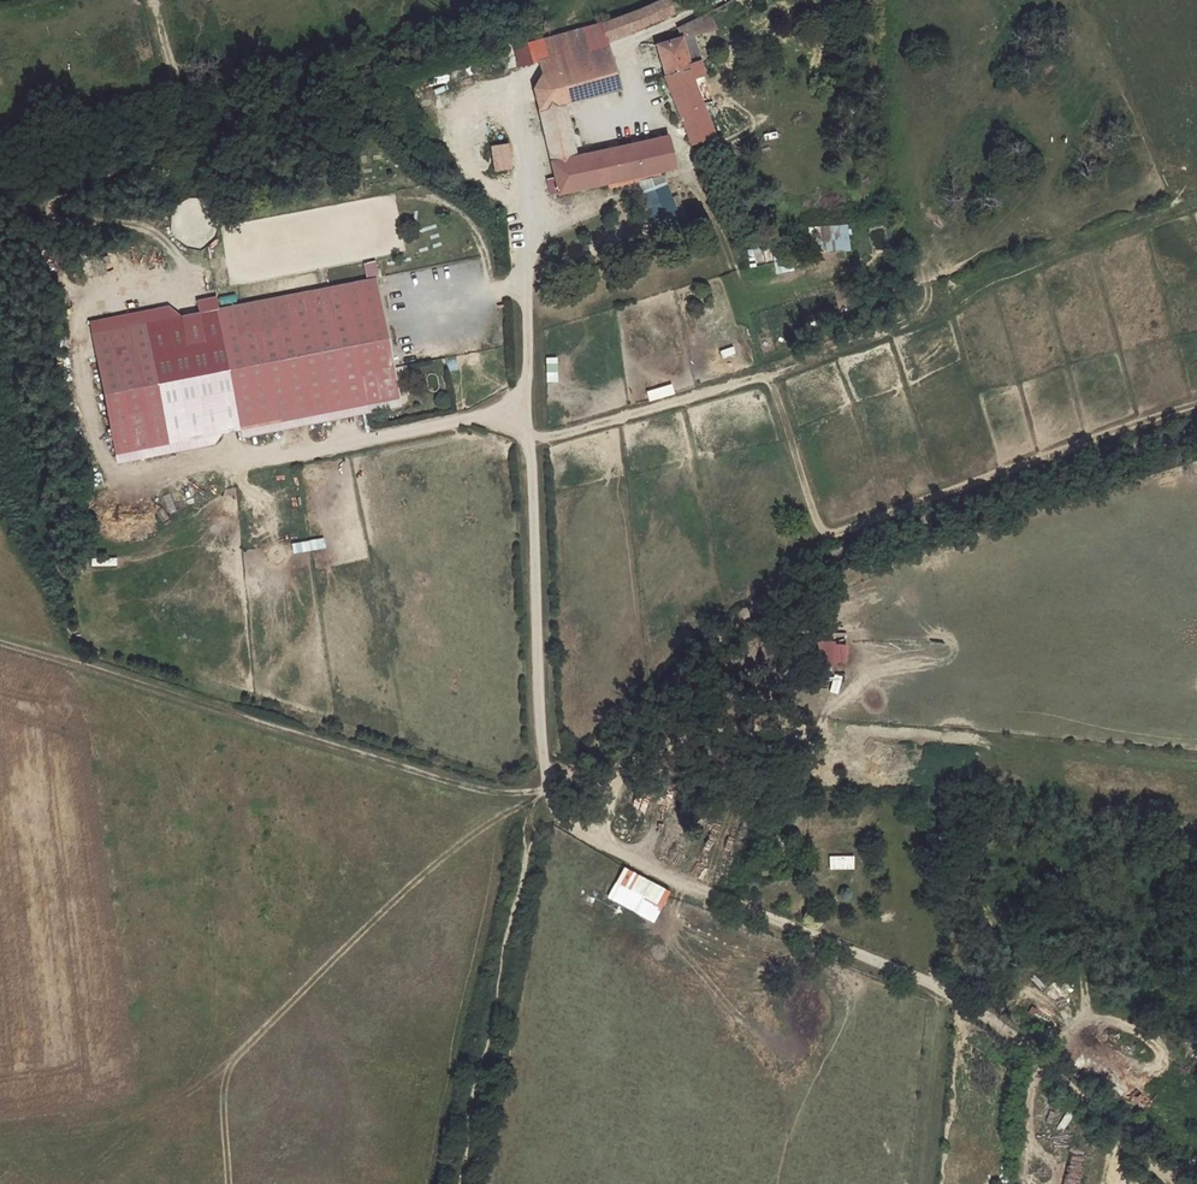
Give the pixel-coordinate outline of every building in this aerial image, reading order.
[(601,24),(608,39),(674,13),(670,0),(661,0),(601,24)] [(610,45),(608,39),(601,24),(557,41),(564,61),(610,45)] [(704,29),(683,35),(687,47),(707,43),(704,29)] [(659,51),(669,82),(693,77),(695,84),(701,83),(708,82),(703,68),(690,71),(682,45),(659,51)] [(532,82),(537,105),(570,98),(620,87),(614,55),(535,79),(532,82)] [(693,77),(669,82),(689,145),(711,138),(695,84),(693,77)] [(570,98),(537,105),(549,153),(571,149),(571,143),(580,141),(570,98)] [(571,149),(549,153),(553,172),(545,174),(549,190),(596,181),(597,186),(642,177),(641,173),(667,168),(678,166),(670,132),(581,147),(580,141),(571,143),(571,149)] [(667,168),(641,173),(642,177),(652,235),(684,229),(679,198),(673,199),(667,168)] [(740,213),(728,216),(732,232),(745,231),(740,213)] [(818,234),(818,250),(861,250),(861,234),(818,234)] [(372,275),(216,306),(239,424),(396,393),(372,275)] [(169,438),(145,320),(87,332),(111,450),(169,438)] [(290,541),(291,551),(323,547),(322,537),(290,541)] [(845,640),(823,639),(822,674),(831,674),(831,661),(844,662),(845,640)] [(827,855),(827,867),(850,867),(850,855),(827,855)] [(620,867),(606,895),(652,919),(667,890),(620,867)]
